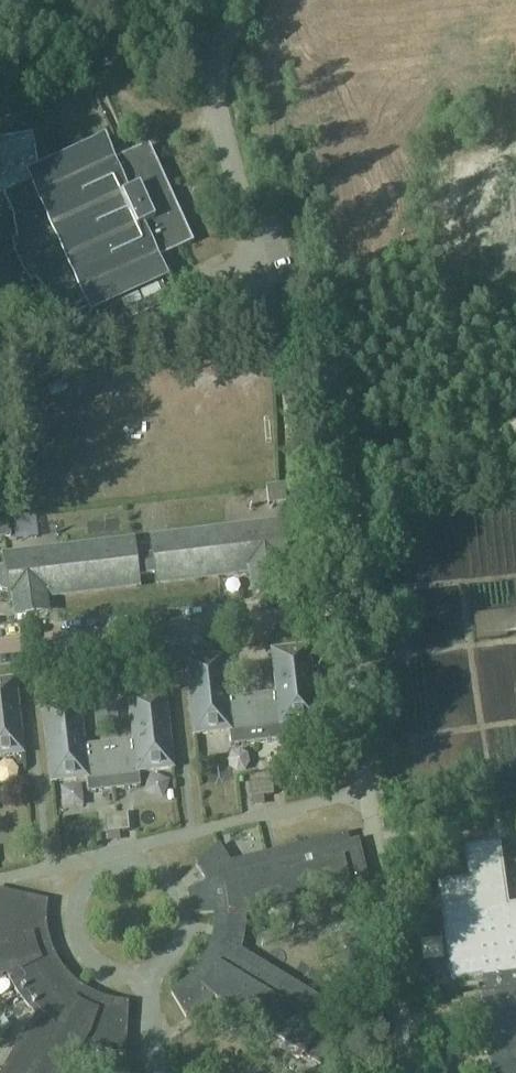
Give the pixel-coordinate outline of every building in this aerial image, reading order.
[(40,176),(33,135),(0,141),(0,189),(2,193),(12,216),(16,242),(24,241),(39,275),(34,280),(51,300),(61,323),(78,315),(88,339),(115,327),(122,335),(133,326),(129,321),(170,303),(159,278),(160,278),(153,262),(193,244),(148,146),(108,164),(101,148),(40,176)] [(285,484),(267,487),(270,506),(287,504),(285,484)] [(12,537),(9,518),(0,519),(0,538),(12,537)] [(285,568),(283,558),(290,554),(294,548),(293,540),(288,534),(280,533),(280,532),(266,534),(265,529),(236,532),(235,528),(152,538),(154,554),(156,572),(157,583),(239,573),(238,567),(248,566),(250,580),(283,576),(282,568),(285,568)] [(154,554),(134,557),(132,541),(49,551),(49,555),(20,558),(20,564),(6,565),(6,566),(0,569),(0,587),(2,589),(9,591),(10,601),(12,600),(13,608),(47,604),(45,590),(55,589),(56,595),(138,585),(136,575),(156,572),(154,554)] [(222,656),(186,660),(194,735),(229,731),(231,746),(283,741),(281,725),(316,721),(308,647),(271,651),(276,693),(227,698),(222,656)] [(24,754),(15,679),(0,681),(0,757),(24,754)] [(80,703),(43,707),(51,782),(86,778),(88,793),(140,788),(138,772),(173,768),(165,693),(128,697),(133,740),(84,745),(80,703)] [(272,779),(250,781),(252,798),(274,796),(272,779)] [(128,815),(106,817),(108,834),(129,832),(128,815)] [(215,918),(215,924),(214,931),(212,938),(210,946),(207,954),(203,962),(198,969),(192,976),(187,981),(179,987),(172,992),(187,1017),(198,1009),(206,1003),(212,997),(219,1004),(322,1065),(345,1025),(337,1020),(341,1012),(238,951),(241,939),(243,927),(243,916),(253,915),(346,892),(347,898),(369,893),(356,841),(349,843),(347,835),(230,865),(219,847),(196,866),(203,874),(205,879),(207,883),(188,892),(193,914),(215,913),(215,918)] [(453,985),(485,980),(487,996),(483,996),(484,1003),(495,1072),(515,1072),(515,907),(510,907),(501,845),(466,850),(470,881),(439,886),(453,985)] [(125,1054),(127,1004),(120,1003),(113,1002),(105,1000),(97,997),(89,993),(84,990),(77,985),(72,980),(66,974),(62,969),(58,963),(55,958),(51,950),(47,937),(46,929),(46,923),(45,919),(46,912),(47,903),(0,892),(0,978),(8,976),(14,986),(21,997),(29,1007),(37,1016),(3,1072),(68,1072),(84,1046),(93,1049),(102,1051),(109,1052),(117,1053),(125,1054)]
